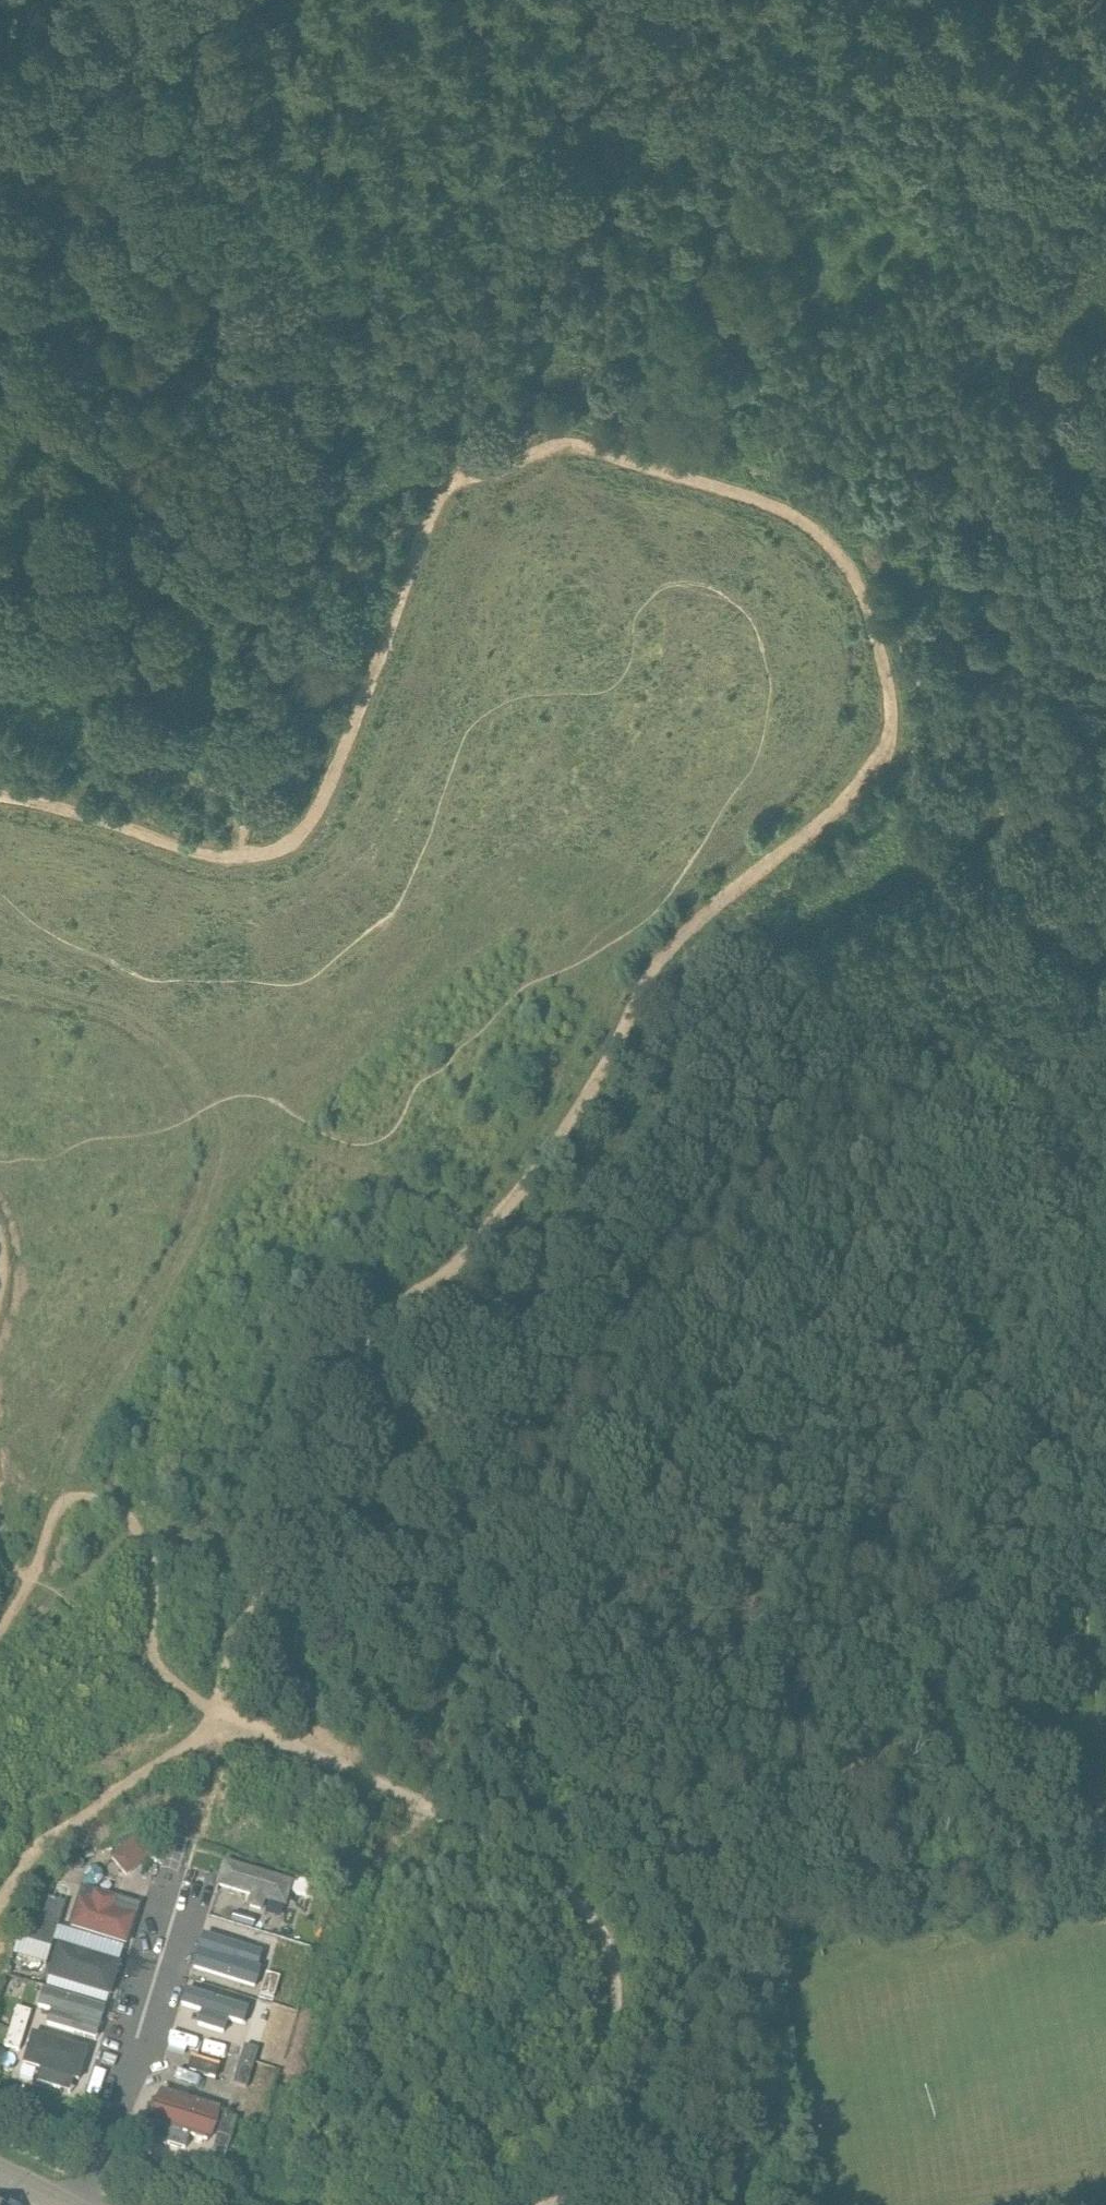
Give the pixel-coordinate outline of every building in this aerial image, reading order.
[(131,1841),(111,1857),(124,1873),(144,1856),(131,1841)] [(282,1882),(220,1864),(211,1895),(272,1913),(282,1882)] [(317,1885),(296,1878),(292,1892),(313,1899),(317,1885)] [(81,1890),(70,1931),(125,1946),(137,1905),(81,1890)] [(31,1909),(61,1918),(66,1904),(51,1899),(36,1895),(31,1909)] [(31,1909),(27,1924),(57,1933),(61,1918),(31,1909)] [(23,1938),(28,1940),(52,1948),(57,1933),(27,1924),(23,1938)] [(258,1955),(200,1938),(191,1966),(249,1983),(258,1955)] [(58,1943),(46,1978),(112,2000),(124,1965),(58,1943)] [(249,1992),(191,1973),(182,2001),(240,2019),(249,1992)] [(261,1993),(275,1997),(280,1978),(267,1974),(261,1993)] [(105,2012),(42,1994),(34,2024),(96,2042),(105,2012)] [(19,2052),(32,2013),(18,2008),(5,2047),(19,2052)] [(239,2029),(179,2011),(172,2035),(232,2052),(239,2029)] [(31,2037),(20,2068),(71,2086),(82,2055),(31,2037)] [(239,2065),(252,2069),(258,2050),(245,2046),(239,2065)] [(213,2065),(182,2057),(178,2073),(210,2080),(213,2065)] [(233,2085),(247,2089),(252,2069),(239,2065),(233,2085)] [(215,2109),(158,2092),(148,2126),(205,2142),(215,2109)] [(224,2116),(217,2139),(212,2156),(226,2160),(238,2120),(224,2116)]
